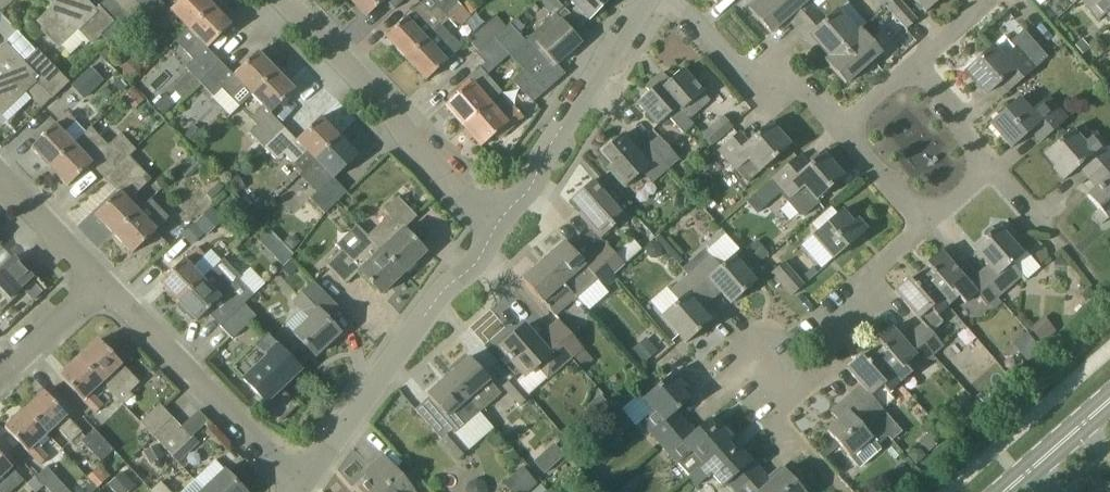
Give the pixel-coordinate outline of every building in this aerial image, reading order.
[(84,0),(60,0),(36,24),(59,48),(61,46),(71,56),(84,43),(87,46),(90,43),(92,45),(102,36),(109,44),(133,21),(113,0),(106,0),(95,11),(84,0)] [(133,21),(154,1),(152,0),(113,0),(133,21)] [(212,6),(206,0),(181,0),(157,22),(166,31),(178,20),(187,30),(212,6)] [(367,17),(385,0),(351,0),(367,17)] [(455,0),(425,0),(385,37),(405,58),(440,26),(448,19),(461,6),(455,0)] [(395,7),(393,9),(394,10),(404,0),(388,0),(395,7)] [(462,7),(470,16),(478,8),(471,0),(469,0),(462,7)] [(589,21),(611,0),(569,0),(589,21)] [(818,9),(811,0),(759,0),(749,9),(770,33),(787,18),(796,28),(818,9)] [(860,29),(858,32),(839,10),(847,2),(845,0),(829,0),(819,9),(818,9),(796,28),(806,39),(810,36),(828,58),(825,61),(829,57),(830,58),(858,34),(857,33),(861,29),(860,29)] [(903,4),(899,0),(895,0),(886,8),(906,30),(917,20),(903,4)] [(926,13),(940,0),(914,0),(926,13)] [(1099,22),(1106,15),(1109,19),(1109,0),(1080,0),(1099,22)] [(194,61),(186,68),(200,83),(221,63),(207,49),(215,41),(231,26),(212,6),(187,30),(195,39),(183,51),(194,61)] [(462,7),(461,6),(448,19),(458,29),(471,17),(470,16),(462,7)] [(510,55),(525,72),(544,93),(565,74),(557,65),(591,35),(576,18),(565,6),(510,55)] [(479,53),(495,39),(507,28),(496,16),(468,41),(479,53)] [(462,47),(453,38),(440,26),(405,58),(426,81),(462,47)] [(881,52),(866,36),(861,29),(857,33),(858,34),(830,58),(829,57),(825,61),(845,84),(881,52)] [(1008,92),(1025,78),(1048,58),(1025,30),(1013,41),(1012,46),(1015,49),(1003,59),(993,48),(966,71),(987,94),(1000,82),(1008,92)] [(502,93),(487,76),(510,55),(495,39),(479,53),(477,54),(485,64),(455,90),(458,94),(445,106),(463,127),(491,102),(491,103),(502,93)] [(1082,40),(1075,46),(1083,55),(1090,49),(1082,40)] [(20,58),(6,43),(0,48),(0,108),(21,88),(41,109),(69,83),(37,49),(24,62),(20,58)] [(257,52),(241,68),(233,76),(221,63),(200,83),(214,97),(222,90),(231,99),(239,107),(251,96),(276,72),(257,52)] [(123,60),(123,77),(139,76),(139,60),(123,60)] [(103,81),(90,67),(71,86),(84,99),(103,81)] [(689,120),(710,101),(682,70),(669,81),(662,73),(653,80),(689,120)] [(270,114),(279,106),(294,91),(276,72),(251,96),(263,107),(251,119),(258,126),(250,133),(263,147),(283,128),(270,114)] [(544,93),(525,72),(514,82),(518,87),(533,103),(544,93)] [(694,125),(689,120),(653,80),(646,87),(649,92),(637,103),(657,126),(668,117),(684,134),(694,125)] [(129,104),(139,95),(133,88),(123,98),(129,104)] [(176,92),(170,98),(166,95),(155,106),(164,116),(182,98),(176,92)] [(1041,142),(1068,118),(1049,96),(1032,111),(1019,97),(990,123),(1012,148),(1031,131),(1041,142)] [(503,116),(491,103),(491,102),(463,127),(481,147),(494,135),(498,139),(523,117),(514,107),(503,116)] [(49,167),(74,143),(64,134),(77,122),(68,113),(31,148),(49,167)] [(320,117),(296,141),(283,128),(263,147),(277,161),(284,154),(294,164),(307,152),(315,160),(339,137),(320,117)] [(711,145),(732,127),(724,117),(703,135),(711,145)] [(747,183),(790,146),(770,123),(747,143),(738,133),(717,152),(735,172),(737,171),(747,183)] [(196,143),(203,133),(192,125),(185,136),(196,143)] [(104,178),(135,149),(121,134),(109,146),(91,128),(74,144),(74,143),(49,167),(68,187),(91,165),(104,178)] [(1109,160),(1109,149),(1096,132),(1085,142),(1073,129),(1044,154),(1055,168),(1053,169),(1063,181),(1079,167),(1089,178),(1109,160)] [(638,155),(636,152),(621,135),(601,153),(611,164),(607,168),(625,189),(642,174),(652,185),(669,170),(648,146),(638,155)] [(648,146),(669,170),(680,160),(659,136),(648,146)] [(333,179),(342,171),(357,156),(339,137),(315,160),(323,169),(308,184),(318,193),(312,199),(326,214),(336,204),(347,193),(333,179)] [(95,215),(114,235),(139,210),(130,201),(152,180),(130,157),(136,150),(135,149),(104,178),(118,193),(95,215)] [(771,180),(772,181),(787,200),(785,202),(798,216),(804,217),(819,203),(817,200),(843,177),(822,154),(808,166),(798,156),(771,180)] [(1109,221),(1109,160),(1089,178),(1097,188),(1087,197),(1099,210),(1093,215),(1101,225),(1107,220),(1109,221)] [(188,180),(200,168),(194,161),(181,172),(188,180)] [(246,187),(239,176),(230,182),(237,193),(246,187)] [(578,215),(591,231),(582,239),(614,276),(625,266),(601,239),(621,222),(617,218),(621,214),(592,181),(570,200),(581,212),(578,215)] [(224,189),(218,183),(206,194),(212,200),(224,189)] [(766,205),(756,194),(746,203),(756,214),(766,205)] [(368,237),(403,273),(425,252),(404,229),(416,217),(398,198),(384,211),(389,216),(368,237)] [(169,218),(167,216),(151,199),(139,210),(114,235),(132,254),(169,218)] [(203,233),(204,234),(206,236),(224,220),(213,208),(195,224),(203,233)] [(812,236),(819,243),(833,260),(867,231),(857,220),(852,224),(841,211),(812,236)] [(203,233),(195,224),(182,235),(191,246),(204,234),(203,233)] [(1012,264),(1021,255),(997,228),(974,248),(989,266),(978,276),(1003,304),(1004,304),(999,298),(1023,277),(1012,264)] [(655,238),(679,265),(684,261),(660,235),(655,238)] [(289,237),(288,239),(284,243),(292,251),(301,243),(301,242),(296,237),(289,237)] [(403,273),(368,237),(347,257),(341,250),(326,264),(346,285),(359,272),(381,294),(403,273)] [(1023,249),(1026,252),(1039,266),(1048,258),(1047,250),(1036,237),(1023,249)] [(617,280),(614,276),(582,239),(571,249),(565,242),(543,261),(576,300),(587,290),(576,277),(586,268),(605,290),(617,280)] [(758,241),(744,253),(756,267),(770,255),(758,241)] [(282,244),(271,255),(282,266),(293,255),(282,244)] [(651,260),(657,260),(662,256),(663,249),(658,244),(652,244),(647,248),(646,254),(651,260)] [(178,302),(203,278),(193,267),(205,256),(197,247),(160,282),(178,302)] [(755,283),(732,257),(720,267),(705,250),(682,269),(687,276),(710,300),(720,291),(731,304),(755,283)] [(969,284),(954,268),(940,252),(926,264),(931,271),(923,278),(949,307),(959,298),(965,304),(976,294),(988,308),(991,305),(996,310),(1003,304),(978,276),(969,284)] [(17,262),(13,258),(0,270),(0,310),(1,312),(23,292),(21,289),(32,278),(18,264),(20,262),(19,261),(17,262)] [(220,327),(244,304),(260,289),(248,277),(242,282),(222,261),(204,279),(203,278),(178,302),(179,303),(177,308),(184,315),(189,313),(197,321),(206,312),(220,327)] [(556,318),(576,300),(543,261),(522,279),(556,318)] [(783,263),(771,273),(791,296),(803,286),(783,263)] [(812,268),(804,275),(800,278),(805,283),(808,280),(816,273),(812,268)] [(699,309),(710,300),(687,276),(671,289),(680,300),(662,316),(686,344),(710,322),(699,309)] [(937,317),(949,307),(923,278),(915,285),(909,279),(894,292),(923,324),(913,334),(936,360),(934,356),(945,347),(932,333),(943,323),(937,317)] [(33,282),(23,291),(33,301),(43,292),(33,282)] [(338,309),(323,293),(313,282),(291,303),(307,319),(292,333),(315,357),(340,333),(327,320),(338,309)] [(257,317),(244,304),(220,327),(232,340),(248,324),(257,317)] [(1043,344),(1057,332),(1044,317),(1030,329),(1043,344)] [(547,331),(572,360),(584,349),(559,320),(547,331)] [(547,331),(536,340),(524,327),(501,347),(508,355),(507,356),(526,379),(538,369),(548,380),(572,360),(547,331)] [(903,342),(903,341),(892,328),(877,341),(883,348),(874,356),(900,385),(912,374),(906,367),(917,357),(927,368),(936,360),(913,334),(903,342)] [(1027,333),(1012,345),(1026,362),(1041,350),(1032,339),(1027,333)] [(256,344),(268,356),(243,380),(255,392),(258,395),(255,399),(278,423),(296,406),(280,389),(291,379),(287,374),(296,365),(267,334),(256,344)] [(658,352),(647,338),(632,351),(644,364),(658,352)] [(133,396),(129,393),(140,383),(99,340),(79,359),(103,384),(123,405),(133,396)] [(594,361),(585,350),(575,358),(585,369),(594,361)] [(900,385),(874,356),(866,362),(861,356),(846,368),(862,386),(851,395),(888,437),(892,441),(902,432),(883,410),(894,400),(889,394),(900,385)] [(501,394),(484,374),(470,357),(447,377),(480,413),(501,394)] [(92,394),(103,384),(79,359),(60,377),(95,415),(104,406),(92,394)] [(659,445),(685,422),(676,412),(689,401),(682,392),(685,389),(672,374),(641,400),(653,413),(641,424),(659,445)] [(427,395),(459,431),(480,413),(447,377),(427,395)] [(502,388),(520,407),(531,398),(513,378),(502,388)] [(56,427),(71,443),(82,432),(59,408),(44,392),(23,411),(47,436),(56,427)] [(979,406),(985,401),(979,394),(973,399),(979,406)] [(878,445),(888,437),(851,395),(831,413),(838,421),(827,431),(860,469),(882,450),(878,445)] [(976,409),(968,401),(955,413),(963,421),(976,409)] [(140,423),(153,437),(157,433),(173,418),(159,404),(140,423)] [(37,445),(47,436),(23,411),(5,428),(40,466),(49,458),(37,445)] [(173,418),(157,433),(176,453),(208,421),(199,411),(181,427),(173,418)] [(688,476),(731,440),(719,426),(715,429),(707,421),(694,432),(685,422),(659,445),(677,466),(678,465),(688,476)] [(944,440),(935,428),(919,441),(928,452),(944,440)] [(86,438),(81,442),(101,463),(114,450),(95,429),(86,438)] [(452,431),(442,441),(441,441),(458,460),(469,450),(455,434),(452,431)] [(761,472),(743,452),(742,453),(738,448),(734,452),(727,444),(731,440),(688,476),(698,488),(712,476),(723,489),(728,485),(734,491),(738,491),(761,472)] [(544,453),(554,465),(565,455),(554,444),(544,453)] [(158,445),(144,453),(151,465),(165,457),(158,445)] [(24,481),(0,455),(0,480),(4,477),(16,489),(24,481)] [(398,473),(384,456),(364,473),(370,480),(360,489),(362,491),(415,491),(398,473)] [(205,491),(245,491),(215,460),(194,480),(205,491)] [(897,482),(910,471),(903,463),(890,474),(897,482)] [(246,485),(252,479),(254,477),(241,464),(230,475),(243,488),(244,487),(245,486),(246,485)] [(101,466),(88,478),(98,489),(111,477),(101,466)] [(538,485),(523,467),(503,485),(509,491),(530,491),(538,485)] [(48,468),(37,478),(50,491),(69,491),(48,468)] [(785,470),(771,483),(761,472),(738,491),(804,491),(785,470)] [(556,481),(563,488),(573,479),(567,472),(556,481)] [(131,482),(122,473),(109,486),(115,491),(121,491),(131,482)] [(584,487),(588,491),(601,491),(607,487),(597,476),(584,487)] [(34,491),(37,491),(43,486),(34,477),(27,484),(34,491)] [(194,480),(182,491),(205,491),(194,480)] [(161,481),(151,491),(152,491),(171,491),(161,481)]
